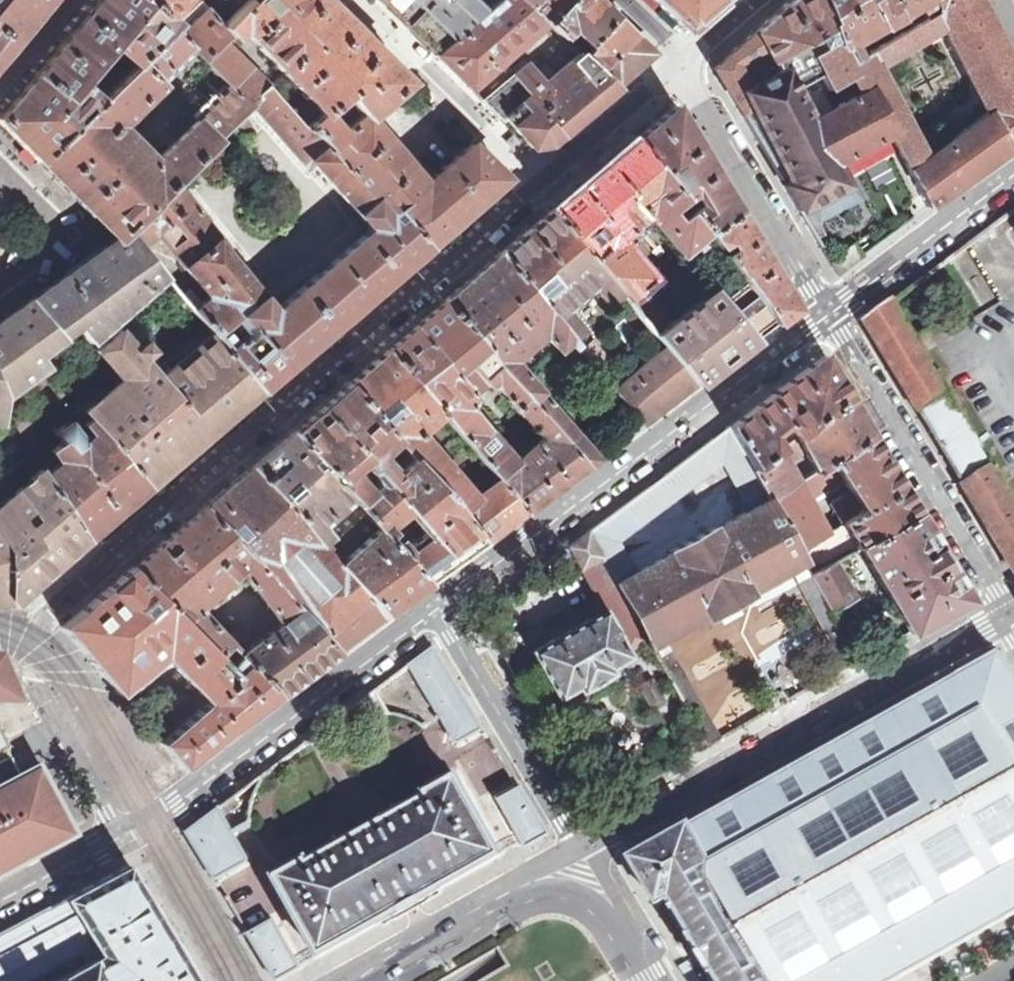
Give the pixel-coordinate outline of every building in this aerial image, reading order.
[(147,0),(96,0),(0,115),(0,123),(35,158),(37,162),(99,101),(80,86),(112,46),(135,65),(175,26),(167,18),(147,0)] [(47,0),(0,0),(0,57),(47,0)] [(167,18),(182,0),(147,0),(167,18)] [(365,120),(369,116),(407,82),(324,0),(250,0),(228,22),(224,19),(221,22),(233,36),(242,29),(308,98),(322,113),(323,114),(324,113),(345,96),(362,116),(365,120)] [(484,12),(471,0),(379,0),(434,54),(484,12)] [(472,91),(546,25),(545,24),(528,8),(520,0),(497,0),(484,12),(434,54),(472,91)] [(528,8),(545,24),(566,0),(535,0),(528,8)] [(597,0),(566,0),(545,24),(546,25),(580,55),(615,18),(597,0)] [(684,28),(717,0),(653,0),(684,28)] [(934,0),(933,0),(930,0),(919,7),(925,17),(875,46),(852,60),(842,40),(821,50),(813,36),(807,40),(788,4),(757,31),(780,73),(784,71),(794,89),(811,81),(817,94),(850,76),(859,93),(866,89),(889,132),(893,139),(929,208),(984,168),(1010,149),(1013,146),(1013,68),(982,7),(945,28),(987,111),(936,149),(934,144),(929,147),(916,125),(911,128),(879,68),(944,28),(934,0)] [(842,40),(824,0),(793,0),(788,4),(807,40),(813,36),(821,50),(842,40)] [(842,40),(852,60),(875,46),(869,35),(919,7),(930,0),(824,0),(842,40)] [(934,0),(944,28),(945,28),(982,7),(979,0),(935,0),(934,0)] [(182,33),(175,26),(135,65),(99,101),(37,162),(115,238),(114,239),(118,243),(129,231),(175,184),(254,107),(228,85),(154,160),(120,126),(194,51),(205,62),(226,43),(233,36),(221,22),(207,7),(182,33)] [(635,36),(615,18),(580,55),(599,72),(635,36)] [(574,121),(616,87),(599,72),(580,55),(546,25),(472,91),(487,105),(516,133),(517,132),(530,147),(548,144),(574,121)] [(714,69),(786,188),(835,162),(889,132),(866,89),(859,93),(827,111),(817,94),(811,81),(794,89),(784,71),(780,73),(757,31),(714,69)] [(654,54),(635,36),(599,72),(616,87),(654,54)] [(254,107),(272,90),(267,84),(226,43),(205,62),(228,85),(254,107)] [(394,211),(389,215),(375,198),(372,201),(307,127),(306,125),(303,128),(272,90),(254,107),(306,167),(311,163),(370,229),(275,310),(214,238),(218,235),(175,184),(129,231),(142,248),(156,236),(208,297),(192,310),(198,317),(206,326),(205,327),(260,392),(329,332),(332,328),(427,247),(394,211)] [(306,125),(307,127),(322,113),(308,98),(295,111),(307,124),(306,125)] [(695,205),(688,211),(703,231),(736,211),(672,104),(633,138),(680,201),(690,195),(695,205)] [(394,211),(427,247),(507,179),(471,143),(424,183),(369,116),(365,120),(362,116),(342,133),(324,113),(323,114),(322,113),(307,127),(372,201),(375,198),(389,215),(394,211)] [(835,162),(839,169),(893,139),(889,132),(835,162)] [(620,292),(629,304),(638,297),(634,292),(642,286),(651,278),(618,239),(643,218),(676,257),(691,245),(696,239),(704,233),(703,231),(688,211),(683,205),(680,207),(677,203),(680,201),(633,138),(603,164),(602,164),(573,189),(574,190),(549,210),(620,292)] [(786,188),(799,210),(848,184),(839,169),(835,162),(786,188)] [(499,254),(572,339),(583,330),(563,308),(570,302),(576,308),(596,291),(607,303),(620,292),(549,210),(527,230),(526,229),(515,238),(516,239),(499,254)] [(736,211),(703,231),(704,233),(714,246),(723,241),(728,249),(720,254),(743,283),(775,323),(795,308),(761,252),(736,211)] [(165,276),(142,248),(129,231),(118,243),(114,239),(29,300),(44,318),(61,337),(62,338),(74,326),(89,343),(165,276)] [(702,246),(696,239),(691,245),(695,251),(702,246)] [(443,302),(586,466),(596,459),(509,361),(543,332),(557,348),(565,340),(571,347),(575,343),(572,339),(499,254),(443,302)] [(950,258),(933,271),(958,316),(977,304),(950,258)] [(719,301),(752,340),(775,323),(743,283),(719,301)] [(187,327),(198,317),(192,310),(171,285),(159,295),(187,327)] [(629,304),(666,348),(695,384),(752,340),(719,301),(710,291),(671,322),(642,286),(634,292),(638,297),(629,304)] [(2,413),(4,395),(46,365),(38,354),(26,341),(44,318),(29,300),(0,321),(0,411),(2,413)] [(387,350),(442,414),(498,480),(525,512),(553,490),(586,466),(443,302),(442,301),(410,328),(385,349),(387,350)] [(866,322),(1013,568),(1013,501),(994,469),(992,470),(977,446),(980,445),(962,416),(960,417),(947,395),(949,393),(894,301),(866,322)] [(38,354),(61,337),(44,318),(26,341),(38,354)] [(260,392),(205,327),(163,364),(144,343),(136,350),(119,330),(96,351),(121,379),(84,410),(91,418),(149,486),(260,392)] [(616,390),(644,423),(695,384),(666,348),(616,390)] [(365,369),(348,383),(396,439),(406,451),(485,542),(504,528),(525,512),(498,480),(476,497),(420,432),(442,414),(387,350),(365,369)] [(794,435),(848,397),(823,356),(821,356),(729,425),(751,466),(777,446),(768,435),(784,421),(790,428),(786,431),(790,437),(794,435)] [(396,439),(348,383),(337,392),(320,406),(291,430),(364,513),(428,583),(464,559),(485,542),(406,451),(389,465),(379,454),(396,439)] [(814,471),(871,437),(848,397),(794,435),(803,451),(814,471)] [(86,539),(149,486),(91,418),(85,423),(83,421),(82,422),(83,423),(76,428),(71,422),(73,420),(71,418),(57,430),(55,427),(52,429),(62,442),(51,451),(59,463),(45,475),(86,539)] [(251,467),(325,547),(334,540),(364,513),(291,430),(251,467)] [(787,462),(803,451),(794,435),(790,437),(777,446),(751,466),(768,499),(797,481),(787,462)] [(917,513),(871,437),(814,471),(797,481),(768,499),(802,563),(808,574),(833,560),(843,555),(849,552),(857,547),(917,513)] [(713,438),(588,531),(647,640),(651,646),(706,616),(707,618),(750,594),(749,592),(802,563),(768,499),(715,527),(714,525),(670,549),(671,552),(633,573),(615,540),(727,457),(713,438)] [(251,467),(204,507),(300,609),(338,651),(385,615),(333,556),(325,547),(251,467)] [(86,539),(45,475),(41,469),(10,496),(0,505),(0,534),(12,554),(11,602),(14,602),(18,597),(62,560),(86,539)] [(242,569),(280,622),(300,609),(204,507),(170,536),(141,561),(133,567),(219,655),(229,646),(238,655),(240,653),(197,607),(242,569)] [(333,556),(385,615),(428,583),(364,513),(334,540),(341,548),(333,556)] [(919,516),(917,513),(857,547),(910,633),(969,600),(922,519),(919,516)] [(517,680),(527,695),(549,681),(558,698),(578,686),(581,692),(613,673),(610,668),(631,656),(628,651),(647,640),(588,531),(568,547),(604,610),(532,652),(541,667),(517,680)] [(11,602),(12,554),(0,534),(0,601),(11,602)] [(843,555),(846,560),(852,557),(849,552),(843,555)] [(830,612),(854,598),(833,560),(808,574),(830,612)] [(161,742),(183,767),(279,695),(240,657),(229,666),(228,665),(231,663),(227,659),(224,661),(219,655),(133,567),(62,627),(120,694),(165,655),(186,677),(209,701),(161,742)] [(240,657),(279,695),(338,651),(300,609),(280,622),(240,653),(238,655),(240,657)] [(463,742),(484,729),(434,647),(409,665),(456,742),(459,743),(463,742)] [(628,858),(657,906),(662,903),(668,900),(693,941),(695,940),(698,944),(700,943),(700,944),(707,956),(709,960),(710,960),(708,962),(711,966),(708,967),(717,980),(893,980),(1013,913),(1013,671),(1001,649),(814,753),(628,858)] [(843,657),(849,667),(858,662),(852,652),(843,657)] [(4,697),(13,697),(15,696),(0,660),(0,697),(4,697)] [(377,709),(390,711),(376,690),(351,709),(354,713),(360,710),(367,709),(377,709)] [(34,759),(0,777),(0,871),(73,832),(34,759)] [(277,881),(321,957),(381,923),(382,924),(395,917),(396,918),(429,898),(429,897),(442,891),(441,889),(502,855),(457,776),(425,794),(427,797),(277,881)] [(521,845),(545,831),(516,783),(493,797),(521,845)] [(187,832),(216,880),(247,861),(223,817),(240,806),(234,797),(187,832)] [(47,980),(197,980),(175,945),(127,865),(0,932),(0,980),(20,980),(79,948),(85,959),(47,980)] [(277,980),(278,980),(301,968),(274,920),(249,933),(277,980)]
